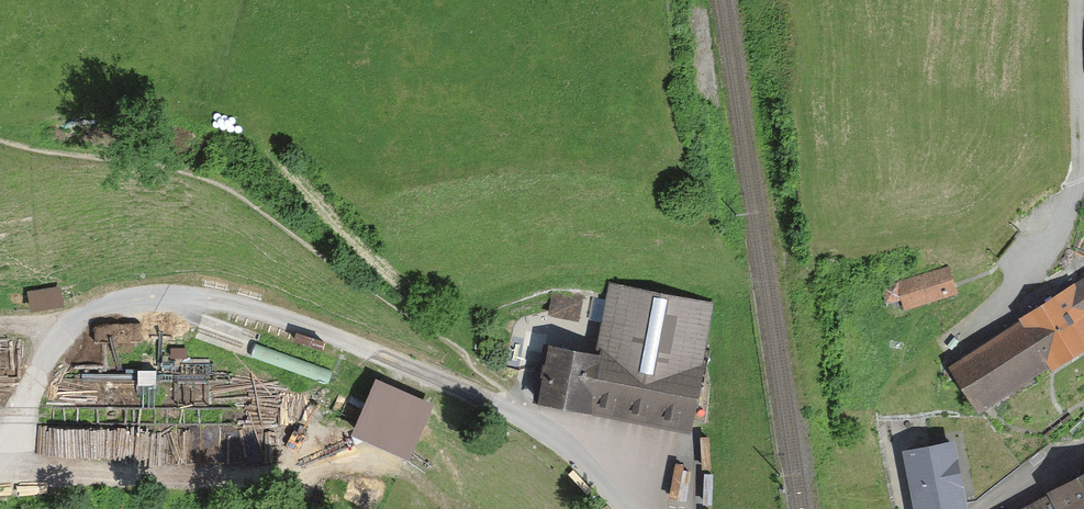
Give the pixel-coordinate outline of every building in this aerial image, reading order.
[(904,309),(958,293),(955,285),(948,267),(896,281),(882,286),(886,303),(900,299),(904,309)] [(1067,285),(950,364),(977,412),(1004,396),(1083,348),(1083,276),(1067,285)] [(714,303),(610,282),(597,350),(550,343),(540,401),(563,406),(661,425),(691,432),(714,303)] [(61,285),(27,290),(31,309),(64,304),(61,285)] [(583,295),(553,292),(549,314),(580,321),(583,295)] [(35,338),(44,314),(0,313),(0,406),(35,338)] [(46,456),(277,460),(276,379),(333,382),(346,357),(181,325),(94,322),(67,347),(43,403),(46,456)] [(402,386),(373,374),(349,431),(408,460),(435,400),(402,386)] [(902,448),(914,508),(967,508),(966,502),(954,438),(902,448)] [(1054,487),(1047,490),(1047,494),(1019,508),(1083,508),(1083,471),(1054,487)]
